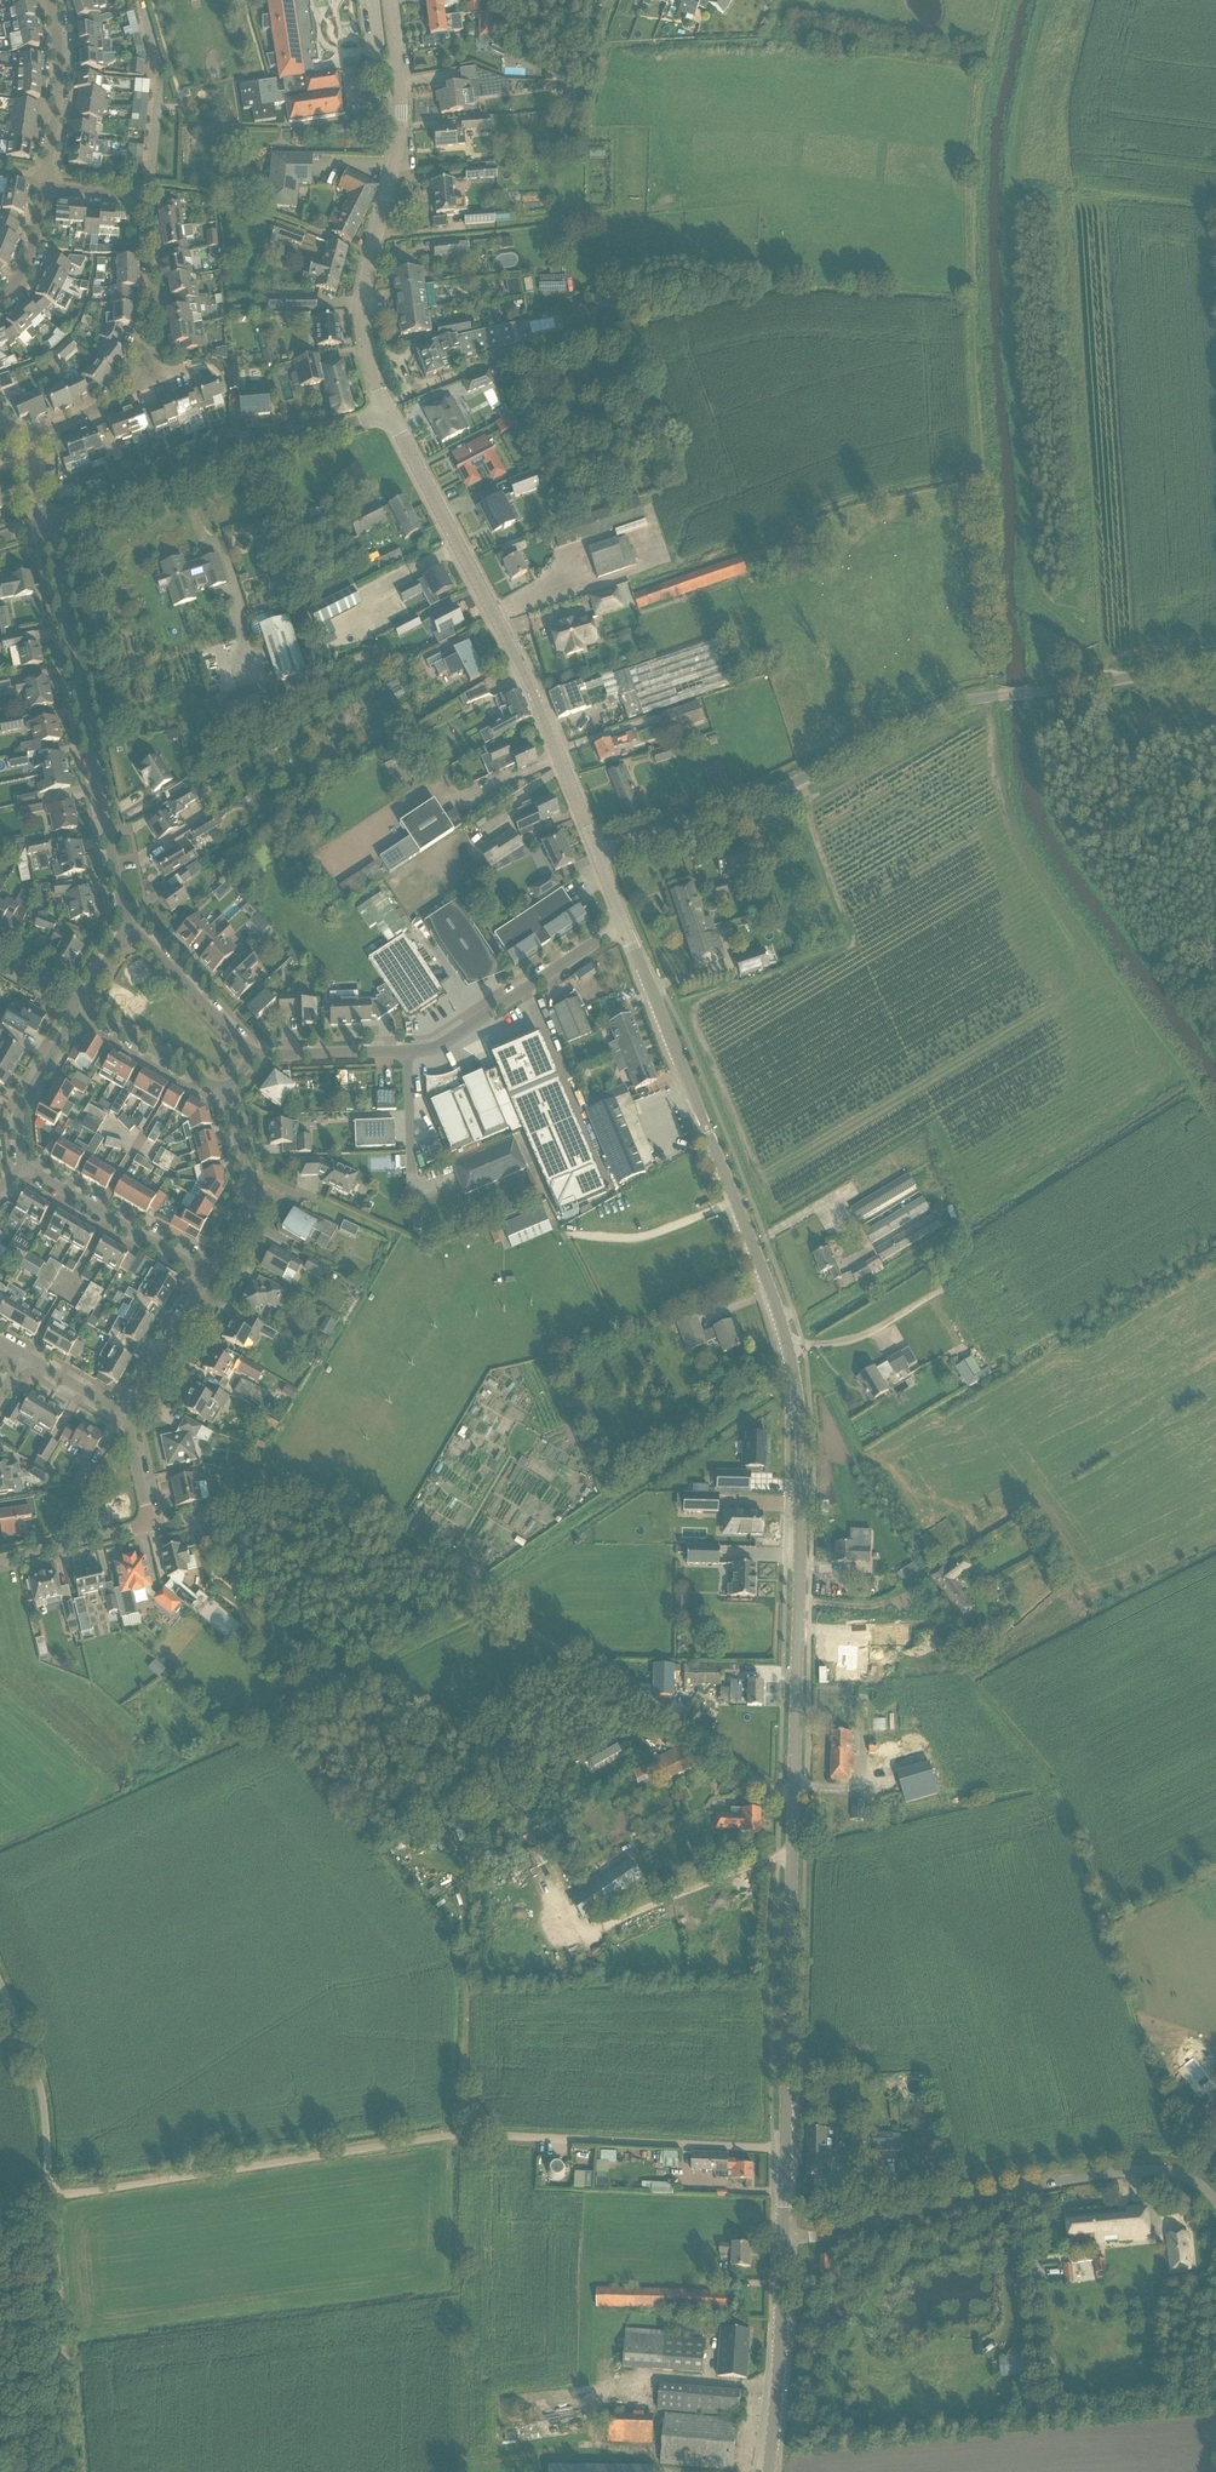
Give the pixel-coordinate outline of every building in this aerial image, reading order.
[(9,10),(10,10),(35,5),(34,0),(4,0),(4,3),(8,2),(9,10)] [(68,9),(94,0),(70,0),(71,3),(66,4),(68,9)] [(68,9),(69,13),(74,12),(77,21),(84,19),(87,28),(102,28),(100,22),(109,19),(113,18),(112,15),(108,15),(99,18),(97,14),(100,13),(98,9),(106,7),(104,0),(94,0),(68,9)] [(269,16),(262,17),(262,31),(271,30),(274,55),(266,56),(269,69),(276,68),(278,80),(282,80),(284,93),(278,94),(276,81),(272,81),(257,83),(240,86),(243,110),(252,109),(254,122),(254,123),(275,121),(273,106),(277,106),(285,105),(288,124),(289,124),(344,116),(338,72),(311,76),(309,64),(318,62),(316,45),(315,45),(310,10),(309,0),(266,0),(269,16)] [(428,19),(444,17),(442,6),(467,4),(466,0),(449,0),(426,3),(428,19)] [(681,2),(678,11),(693,17),(700,0),(675,0),(681,2)] [(707,3),(723,13),(731,0),(709,0),(707,3)] [(479,2),(467,4),(468,13),(480,12),(479,2)] [(10,10),(9,10),(7,10),(10,24),(33,20),(31,11),(36,10),(35,5),(10,10)] [(122,29),(124,37),(138,34),(133,13),(126,14),(129,27),(122,29)] [(492,13),(479,13),(479,37),(493,37),(492,13)] [(444,17),(428,19),(428,20),(426,22),(427,26),(429,27),(430,36),(438,34),(439,40),(449,39),(449,33),(463,31),(462,23),(464,23),(463,15),(444,17)] [(33,20),(10,24),(13,38),(41,32),(40,27),(35,28),(33,20)] [(74,38),(74,43),(106,41),(111,40),(110,27),(102,28),(87,28),(78,28),(79,38),(74,38)] [(41,32),(13,38),(9,39),(12,53),(39,47),(37,38),(42,37),(41,32)] [(138,34),(124,37),(131,36),(135,49),(142,47),(138,34)] [(106,41),(74,43),(74,48),(79,48),(80,57),(111,55),(111,40),(106,41)] [(75,66),(75,71),(104,70),(104,64),(108,64),(112,62),(115,59),(114,55),(111,55),(80,57),(80,66),(75,66)] [(17,61),(16,70),(40,70),(40,71),(43,71),(43,56),(13,56),(13,61),(17,61)] [(129,76),(131,76),(143,77),(144,66),(130,65),(129,76)] [(16,70),(16,84),(45,84),(45,80),(40,79),(40,71),(40,70),(16,70)] [(492,76),(476,70),(479,92),(494,90),(492,76)] [(75,75),(74,80),(79,81),(78,90),(79,90),(80,90),(101,93),(106,93),(110,94),(111,88),(102,86),(103,79),(75,75)] [(134,94),(141,94),(148,94),(149,82),(135,80),(134,94)] [(557,94),(573,101),(580,87),(563,80),(557,94)] [(437,94),(440,114),(473,110),(470,83),(445,87),(446,92),(437,94)] [(45,84),(16,84),(16,98),(39,99),(40,89),(45,89),(45,84)] [(79,90),(78,103),(107,108),(108,102),(104,102),(106,93),(101,93),(80,90),(79,90)] [(133,101),(132,108),(146,109),(148,94),(141,94),(140,101),(133,101)] [(13,107),(12,115),(37,119),(39,105),(10,101),(9,107),(13,107)] [(78,103),(77,106),(75,118),(82,118),(96,121),(101,121),(103,113),(106,113),(107,108),(78,103)] [(146,109),(132,108),(132,115),(138,116),(138,123),(145,123),(146,109)] [(7,123),(6,128),(35,133),(37,119),(12,115),(10,124),(7,123)] [(454,128),(446,129),(434,130),(435,148),(465,146),(463,131),(497,128),(496,116),(460,119),(461,129),(454,130),(454,128)] [(69,124),(67,138),(72,139),(72,138),(95,142),(97,142),(97,137),(94,136),(96,121),(82,118),(81,125),(69,124)] [(129,122),(128,130),(144,132),(145,123),(138,123),(129,122)] [(35,133),(6,128),(5,134),(9,135),(8,144),(33,147),(33,146),(35,133)] [(66,147),(65,151),(93,156),(98,156),(98,155),(100,147),(95,145),(95,142),(72,138),(72,139),(71,147),(66,147)] [(8,144),(7,145),(5,157),(29,161),(30,151),(35,152),(36,147),(33,146),(33,147),(8,144)] [(128,145),(127,159),(141,161),(143,147),(128,145)] [(65,151),(64,156),(69,157),(68,166),(91,170),(91,168),(99,169),(101,156),(98,155),(98,156),(93,156),(65,151)] [(272,155),(268,194),(266,206),(295,209),(298,184),(310,186),(311,156),(272,155)] [(141,161),(127,159),(126,166),(134,167),(133,174),(135,174),(135,178),(140,179),(141,161)] [(466,180),(496,178),(495,168),(465,170),(466,180)] [(335,225),(331,233),(350,242),(379,186),(347,170),(338,188),(351,194),(341,212),(334,209),(328,222),(335,225)] [(4,196),(4,197),(25,201),(28,187),(7,183),(7,181),(0,180),(0,181),(0,196),(4,196)] [(454,180),(443,181),(431,182),(431,192),(434,192),(436,215),(446,214),(446,217),(454,216),(454,212),(466,211),(465,200),(453,201),(452,189),(454,189),(454,180)] [(15,224),(17,215),(23,216),(25,201),(4,197),(4,196),(0,196),(0,218),(15,224)] [(56,202),(55,219),(55,223),(63,224),(62,229),(69,229),(69,225),(71,203),(56,202)] [(71,203),(69,225),(77,225),(76,235),(83,235),(85,213),(86,204),(71,203)] [(157,224),(158,232),(180,229),(180,228),(183,228),(182,221),(184,220),(187,219),(189,217),(188,213),(186,211),(183,210),(180,211),(180,204),(162,207),(163,215),(159,215),(160,224),(157,224)] [(100,214),(98,237),(118,238),(119,231),(113,231),(115,209),(100,208),(99,214),(100,214)] [(464,225),(494,223),(494,212),(463,215),(464,225)] [(85,213),(83,235),(98,237),(100,214),(99,214),(85,213)] [(13,239),(19,225),(15,224),(0,218),(0,233),(13,239)] [(446,227),(445,218),(433,219),(434,228),(446,227)] [(275,226),(271,235),(301,246),(304,236),(275,226)] [(180,229),(158,232),(159,240),(162,240),(163,248),(168,247),(169,255),(187,253),(185,238),(182,239),(180,229)] [(216,231),(206,232),(208,248),(217,247),(216,231)] [(13,255),(19,241),(13,239),(0,233),(0,250),(13,255)] [(512,238),(499,239),(500,247),(504,247),(504,249),(514,248),(512,238)] [(52,250),(53,250),(67,252),(68,244),(53,242),(52,250)] [(434,256),(452,254),(453,260),(468,258),(466,242),(433,246),(434,256)] [(324,255),(322,263),(322,264),(341,270),(347,249),(327,243),(324,255)] [(82,253),(82,245),(75,244),(74,252),(82,253)] [(89,254),(96,255),(97,247),(89,246),(89,254)] [(97,247),(96,255),(131,255),(131,247),(97,247)] [(3,267),(8,269),(13,255),(0,250),(0,270),(3,267)] [(165,281),(168,280),(188,277),(191,277),(190,268),(192,268),(191,260),(188,260),(187,253),(169,255),(166,256),(167,263),(163,264),(165,281)] [(43,268),(47,270),(64,278),(70,265),(80,270),(85,259),(69,257),(66,263),(50,255),(43,268)] [(116,260),(116,275),(138,274),(138,259),(116,260)] [(312,261),(312,262),(308,276),(318,279),(315,288),(335,293),(341,270),(322,264),(322,263),(312,261)] [(392,273),(394,290),(424,286),(422,269),(392,273)] [(47,270),(41,283),(65,295),(72,298),(78,300),(79,297),(67,292),(73,282),(67,279),(64,278),(47,270)] [(565,273),(538,274),(539,288),(565,287),(565,273)] [(116,282),(109,282),(109,290),(132,289),(138,289),(138,274),(116,275),(116,282)] [(506,276),(507,293),(519,292),(518,275),(506,276)] [(168,280),(171,297),(176,296),(177,303),(206,298),(205,295),(197,296),(195,284),(190,285),(188,277),(168,280)] [(89,284),(81,282),(79,290),(87,291),(89,284)] [(36,297),(29,304),(28,304),(39,315),(50,304),(64,311),(68,303),(70,304),(72,298),(65,295),(41,283),(34,297),(36,297)] [(432,285),(424,286),(394,290),(397,314),(427,310),(435,309),(432,285)] [(132,289),(109,290),(110,304),(132,304),(132,289)] [(169,319),(170,328),(201,324),(198,303),(204,302),(206,299),(206,298),(177,303),(178,310),(166,312),(167,319),(169,319)] [(13,309),(15,312),(16,312),(28,325),(39,315),(28,304),(29,304),(24,299),(13,309)] [(285,299),(285,300),(264,300),(264,311),(285,311),(309,311),(316,311),(316,299),(285,299)] [(102,333),(119,340),(121,340),(123,333),(120,332),(123,326),(133,325),(133,314),(131,314),(131,306),(113,306),(113,315),(105,315),(105,326),(102,333)] [(427,310),(397,314),(400,336),(430,331),(427,310)] [(309,311),(285,311),(285,322),(309,322),(309,311)] [(0,329),(7,343),(9,347),(15,343),(14,341),(19,338),(25,333),(32,340),(36,336),(31,328),(28,325),(16,312),(15,312),(5,321),(6,323),(0,329)] [(337,318),(325,319),(314,320),(317,347),(340,345),(337,318)] [(471,331),(469,320),(450,323),(452,334),(471,331)] [(201,324),(170,328),(171,338),(168,338),(169,346),(182,344),(183,351),(205,348),(201,324)] [(454,335),(431,342),(425,345),(426,349),(415,353),(425,378),(443,371),(443,370),(448,368),(445,361),(461,357),(463,364),(515,344),(511,325),(457,337),(457,334),(454,335)] [(119,340),(102,333),(99,337),(108,343),(103,350),(105,352),(99,360),(116,373),(122,364),(119,362),(122,358),(122,359),(125,356),(114,347),(119,340)] [(60,364),(77,348),(75,346),(69,341),(66,344),(54,354),(60,364)] [(51,350),(47,343),(40,346),(44,353),(51,350)] [(271,349),(263,351),(267,365),(275,363),(271,349)] [(317,356),(293,362),(299,388),(323,382),(331,417),(353,412),(341,361),(320,367),(317,356)] [(0,363),(2,369),(9,366),(9,367),(16,364),(13,357),(0,363)] [(79,377),(71,382),(80,396),(80,397),(88,392),(88,391),(96,387),(100,389),(105,383),(107,384),(113,376),(97,363),(90,372),(89,371),(84,377),(89,382),(84,385),(79,377)] [(229,391),(239,390),(237,366),(227,367),(229,391)] [(35,374),(39,383),(44,381),(40,372),(35,374)] [(8,373),(0,376),(0,390),(12,386),(8,373)] [(467,393),(492,383),(488,373),(463,382),(467,393)] [(202,385),(190,390),(197,408),(198,411),(202,410),(213,406),(214,408),(223,405),(220,397),(214,380),(212,381),(211,378),(201,382),(202,385)] [(47,397),(49,401),(54,412),(61,409),(62,411),(71,407),(69,402),(74,400),(73,399),(80,396),(71,382),(62,386),(61,384),(51,388),(54,393),(47,397)] [(256,387),(256,392),(238,394),(241,417),(269,414),(266,386),(256,387)] [(169,401),(176,419),(185,416),(184,413),(197,408),(190,390),(190,388),(176,393),(178,398),(169,401)] [(22,401),(20,397),(10,401),(19,419),(28,415),(30,420),(46,413),(38,394),(22,401)] [(422,410),(431,426),(432,426),(441,443),(461,433),(455,420),(461,416),(452,398),(446,401),(445,398),(422,410)] [(159,405),(146,410),(154,432),(168,427),(170,432),(179,429),(178,427),(176,419),(169,401),(169,399),(158,403),(159,405)] [(466,403),(459,407),(463,414),(470,410),(466,403)] [(136,404),(120,410),(122,415),(122,414),(130,436),(131,435),(138,433),(145,430),(148,439),(150,439),(156,436),(154,432),(146,410),(139,412),(136,404)] [(113,416),(106,419),(108,425),(113,438),(106,441),(112,456),(111,457),(114,462),(121,460),(114,441),(121,439),(122,442),(131,439),(132,438),(131,435),(130,436),(122,414),(122,415),(114,418),(113,416)] [(510,416),(495,424),(500,435),(515,427),(510,416)] [(225,428),(214,432),(218,444),(229,441),(228,430),(226,431),(225,428)] [(86,430),(77,433),(79,438),(79,437),(85,453),(87,458),(89,465),(104,459),(111,457),(112,456),(106,441),(99,443),(94,430),(87,432),(86,430)] [(67,456),(61,458),(66,474),(74,471),(81,469),(89,466),(89,465),(87,458),(85,453),(79,437),(79,438),(71,440),(70,439),(63,442),(67,456)] [(491,452),(484,439),(453,455),(460,468),(456,470),(456,471),(460,469),(462,472),(460,473),(468,487),(479,481),(472,468),(473,467),(472,466),(472,467),(470,464),(481,458),(483,461),(482,461),(482,462),(483,462),(493,480),(504,474),(494,455),(493,456),(491,453),(495,451),(494,450),(491,452)] [(185,447),(177,450),(180,457),(188,455),(185,447)] [(153,459),(161,465),(166,460),(158,453),(153,459)] [(357,465),(335,474),(344,495),(366,486),(357,465)] [(545,486),(539,470),(509,481),(515,497),(545,486)] [(65,487),(58,490),(58,502),(68,498),(65,487)] [(514,524),(505,506),(512,502),(509,495),(501,499),(491,504),(490,503),(478,509),(477,506),(476,507),(484,524),(486,522),(492,533),(500,528),(501,530),(514,524)] [(359,513),(346,520),(356,538),(357,539),(386,523),(388,527),(395,524),(404,541),(411,537),(422,532),(405,498),(394,504),(380,511),(376,504),(372,496),(354,504),(359,513)] [(644,520),(637,498),(551,527),(559,548),(644,520)] [(308,512),(294,514),(297,529),(326,523),(324,516),(310,519),(308,512)] [(587,549),(597,578),(636,565),(626,537),(587,549)] [(522,539),(499,547),(504,557),(526,549),(522,539)] [(734,559),(632,594),(638,610),(732,578),(787,560),(781,543),(734,559)] [(399,551),(375,563),(380,572),(404,560),(399,551)] [(160,565),(163,576),(155,578),(159,592),(168,589),(174,607),(196,599),(190,583),(194,582),(197,590),(207,587),(208,589),(225,583),(216,556),(185,566),(182,558),(160,565)] [(518,556),(514,559),(503,564),(511,581),(526,573),(518,556)] [(424,579),(417,583),(422,593),(429,589),(434,597),(452,588),(441,569),(424,578),(424,579)] [(14,597),(14,598),(34,594),(30,573),(10,577),(10,579),(0,581),(0,600),(14,597)] [(422,593),(417,583),(416,582),(398,592),(403,603),(422,593)] [(353,588),(310,609),(318,627),(324,638),(335,632),(330,621),(361,605),(353,588)] [(618,590),(591,599),(595,614),(622,606),(618,590)] [(454,607),(430,619),(438,633),(433,636),(439,646),(456,637),(451,628),(463,622),(454,607)] [(251,623),(250,626),(250,628),(253,636),(261,633),(274,673),(295,666),(298,676),(307,673),(288,617),(274,622),(271,613),(256,618),(254,619),(252,621),(251,623)] [(0,619),(0,626),(1,629),(10,627),(8,617),(0,619)] [(399,636),(420,625),(415,617),(395,628),(399,636)] [(589,619),(574,623),(573,621),(557,626),(558,628),(550,631),(556,651),(564,649),(566,656),(584,651),(583,645),(596,641),(589,619)] [(22,636),(0,640),(2,650),(10,649),(18,647),(24,646),(22,636)] [(560,690),(549,694),(552,704),(568,698),(568,697),(584,691),(584,693),(603,686),(614,682),(617,693),(618,692),(628,720),(732,685),(717,640),(613,675),(611,672),(580,683),(560,690)] [(453,651),(440,658),(439,655),(426,663),(429,669),(433,667),(439,677),(448,673),(450,677),(463,669),(470,682),(485,674),(467,642),(452,650),(453,651)] [(36,646),(18,649),(21,666),(22,667),(30,666),(42,663),(38,645),(36,646)] [(395,677),(385,682),(389,691),(399,686),(395,677)] [(11,689),(8,678),(0,680),(0,691),(11,689)] [(45,679),(33,681),(22,684),(15,685),(16,693),(24,691),(27,710),(41,707),(53,705),(50,693),(48,693),(45,679)] [(614,682),(603,686),(606,696),(617,693),(614,682)] [(483,683),(462,696),(466,704),(489,696),(483,683)] [(375,685),(368,689),(371,694),(372,697),(375,695),(374,693),(378,690),(375,685)] [(568,698),(552,704),(558,720),(573,714),(584,710),(584,709),(589,708),(584,693),(584,691),(568,697),(568,698)] [(502,721),(484,732),(479,734),(486,745),(490,743),(516,728),(514,725),(531,719),(520,692),(506,698),(504,694),(493,698),(502,721)] [(662,713),(665,723),(659,725),(662,734),(668,731),(668,733),(674,731),(675,735),(685,732),(684,728),(703,722),(701,715),(699,709),(696,702),(662,713)] [(0,723),(0,726),(1,733),(23,729),(21,719),(6,722),(5,722),(0,723)] [(30,743),(32,753),(45,750),(44,743),(59,740),(55,723),(56,722),(55,719),(34,723),(27,725),(28,731),(32,731),(35,743),(30,743)] [(397,740),(403,751),(419,741),(412,730),(397,740)] [(633,731),(605,742),(593,746),(599,762),(614,756),(611,748),(621,745),(620,743),(627,740),(628,743),(636,740),(633,731)] [(480,758),(489,776),(514,765),(517,771),(536,762),(529,748),(522,751),(521,749),(510,754),(506,745),(488,754),(480,758)] [(671,747),(662,750),(665,761),(674,758),(671,747)] [(42,767),(44,775),(66,771),(63,754),(33,760),(34,769),(42,767)] [(9,759),(11,768),(27,765),(25,755),(9,759)] [(173,785),(157,758),(148,764),(146,761),(135,768),(145,784),(148,782),(154,793),(162,788),(164,791),(162,792),(167,800),(183,790),(178,782),(173,785)] [(624,766),(619,768),(608,772),(627,821),(644,815),(635,789),(633,790),(624,766)] [(713,769),(715,779),(718,791),(727,789),(722,767),(713,769)] [(66,771),(44,775),(46,784),(38,785),(39,794),(69,788),(66,771)] [(159,818),(158,819),(148,825),(158,841),(177,829),(172,821),(177,818),(175,816),(185,810),(183,808),(198,799),(191,789),(155,811),(159,818)] [(205,789),(199,792),(201,797),(207,794),(205,789)] [(33,792),(16,795),(18,805),(35,801),(33,792)] [(535,812),(512,822),(517,833),(552,817),(551,816),(558,812),(552,797),(532,805),(535,812)] [(433,801),(423,808),(399,824),(418,853),(452,830),(453,831),(463,824),(457,814),(454,814),(450,816),(449,814),(449,813),(444,817),(433,801)] [(18,806),(19,807),(14,808),(15,815),(20,814),(20,816),(42,812),(40,802),(18,806)] [(72,803),(61,805),(45,808),(47,816),(50,815),(53,833),(64,831),(76,828),(73,813),(74,813),(72,803)] [(216,816),(210,819),(190,831),(195,840),(221,824),(216,816)] [(489,840),(476,849),(489,870),(523,847),(512,830),(492,843),(489,840)] [(10,837),(10,839),(3,840),(4,848),(12,847),(12,846),(25,844),(23,834),(10,837)] [(573,863),(560,835),(540,844),(554,872),(573,863)] [(409,840),(379,860),(388,874),(419,854),(418,853),(409,840)] [(25,846),(27,855),(52,851),(50,841),(25,846)] [(55,853),(58,865),(53,866),(55,878),(84,872),(80,853),(82,853),(81,843),(57,848),(58,852),(55,853)] [(177,848),(164,855),(154,862),(164,878),(197,858),(191,848),(179,856),(176,850),(178,849),(177,848)] [(737,850),(715,856),(718,865),(726,862),(729,873),(742,870),(741,865),(737,850)] [(340,884),(351,900),(384,876),(374,861),(340,884)] [(27,865),(18,867),(21,884),(31,882),(27,865)] [(172,890),(169,892),(159,899),(170,914),(188,900),(179,888),(195,875),(190,868),(186,872),(184,870),(167,883),(172,890)] [(551,876),(530,890),(537,900),(558,886),(551,876)] [(726,883),(713,886),(715,897),(728,894),(726,883)] [(73,884),(54,885),(55,895),(65,895),(70,921),(94,916),(90,901),(92,900),(90,890),(74,894),(73,884)] [(709,936),(696,897),(692,885),(670,892),(695,969),(724,959),(716,934),(709,936)] [(493,935),(501,946),(515,968),(540,951),(538,948),(550,941),(551,944),(586,921),(581,914),(580,914),(579,913),(577,914),(561,890),(493,935)] [(382,893),(356,910),(369,929),(375,924),(379,931),(387,943),(402,934),(407,931),(399,918),(382,893)] [(6,913),(13,917),(18,908),(19,907),(11,901),(4,903),(3,905),(0,903),(0,924),(6,913)] [(423,923),(459,977),(466,987),(465,984),(488,969),(492,976),(500,969),(502,973),(503,972),(496,962),(456,901),(423,923)] [(13,917),(7,926),(16,932),(27,913),(18,908),(13,917)] [(197,915),(185,926),(176,934),(189,948),(198,939),(204,945),(216,933),(211,926),(209,928),(197,915)] [(257,915),(249,923),(262,937),(270,929),(257,915)] [(38,917),(37,917),(34,926),(52,933),(56,924),(48,921),(48,920),(38,917)] [(216,933),(204,945),(209,951),(199,960),(212,973),(233,954),(232,953),(236,949),(228,940),(234,934),(225,925),(216,933)] [(64,937),(55,932),(51,940),(60,945),(52,959),(70,969),(83,947),(65,937),(64,937)] [(389,946),(368,959),(385,985),(399,1006),(401,1009),(400,1010),(401,1012),(403,1011),(406,1017),(411,1017),(415,1015),(416,1017),(418,1015),(417,1014),(438,1000),(437,999),(439,998),(440,992),(437,988),(440,987),(438,985),(437,985),(432,977),(410,944),(408,944),(403,936),(389,946)] [(768,966),(763,950),(734,960),(740,976),(768,966)] [(258,963),(247,952),(230,968),(236,974),(224,986),(237,1000),(254,984),(249,979),(251,977),(251,973),(249,971),(258,963)] [(357,1001),(330,1002),(330,1014),(330,1026),(359,1025),(358,1021),(370,1021),(370,1018),(375,1018),(377,1021),(399,1006),(385,985),(378,990),(378,989),(376,990),(380,996),(378,998),(377,997),(376,998),(357,999),(357,1001)] [(567,1044),(590,1034),(580,1009),(584,1007),(575,992),(565,999),(566,1003),(552,1009),(567,1044)] [(269,999),(264,994),(247,1010),(257,1020),(266,1012),(269,1016),(288,1015),(288,997),(277,997),(273,994),(269,999)] [(308,996),(288,997),(288,1015),(301,1015),(301,1027),(316,1026),(315,1002),(308,1002),(308,996)] [(11,1007),(5,1017),(2,1023),(20,1034),(24,1026),(36,1033),(46,1016),(28,1006),(23,1014),(11,1007)] [(629,1015),(608,1024),(619,1053),(641,1044),(629,1015)] [(502,1051),(490,1057),(496,1071),(511,1107),(501,1111),(508,1130),(509,1130),(511,1136),(522,1131),(557,1213),(605,1192),(538,1036),(508,1049),(507,1047),(507,1049),(503,1051),(502,1049),(501,1050),(502,1051)] [(76,1045),(67,1060),(87,1071),(94,1075),(97,1070),(94,1068),(90,1066),(95,1057),(101,1047),(98,1045),(98,1044),(89,1038),(83,1049),(76,1045)] [(15,1070),(16,1067),(15,1066),(23,1052),(12,1046),(4,1041),(0,1049),(0,1061),(15,1070)] [(641,1044),(619,1053),(620,1053),(612,1056),(619,1074),(627,1071),(634,1090),(656,1082),(641,1044)] [(97,1070),(101,1072),(98,1076),(111,1083),(114,1077),(124,1060),(112,1053),(103,1067),(96,1063),(94,1068),(97,1070)] [(114,1077),(111,1083),(122,1090),(125,1086),(132,1091),(134,1088),(133,1088),(134,1086),(128,1082),(136,1067),(124,1060),(114,1077)] [(4,1086),(11,1072),(13,1073),(15,1070),(0,1061),(0,1084),(4,1086)] [(426,1100),(424,1101),(447,1156),(452,1153),(455,1159),(482,1148),(480,1142),(489,1138),(508,1130),(501,1111),(486,1075),(483,1068),(461,1077),(459,1071),(459,1070),(455,1073),(450,1075),(445,1077),(440,1078),(435,1079),(430,1079),(425,1078),(425,1079),(426,1079),(426,1100)] [(334,1070),(334,1087),(348,1087),(347,1070),(334,1070)] [(132,1091),(130,1095),(141,1102),(145,1095),(155,1079),(143,1071),(134,1086),(133,1088),(134,1088),(132,1091)] [(260,1094),(269,1101),(279,1108),(288,1096),(290,1093),(290,1089),(288,1085),(286,1083),(287,1080),(290,1080),(289,1073),(283,1073),(279,1078),(274,1074),(268,1083),(269,1084),(268,1086),(266,1085),(260,1094)] [(155,1079),(145,1095),(157,1102),(167,1086),(155,1079)] [(57,1081),(50,1093),(66,1103),(73,1091),(82,1096),(87,1088),(82,1086),(72,1080),(68,1087),(57,1081)] [(161,1105),(172,1111),(174,1112),(177,1107),(184,1095),(171,1088),(161,1105)] [(123,1107),(130,1095),(122,1090),(110,1111),(117,1116),(123,1107)] [(583,1096),(589,1110),(613,1100),(615,1105),(629,1100),(625,1090),(616,1093),(615,1090),(591,1100),(589,1094),(583,1096)] [(376,1093),(376,1107),(376,1111),(395,1110),(395,1106),(395,1092),(376,1093)] [(50,1093),(43,1105),(60,1114),(66,1103),(50,1093)] [(613,1100),(589,1110),(585,1111),(618,1189),(641,1176),(638,1172),(653,1163),(653,1164),(654,1164),(647,1153),(650,1151),(652,1154),(652,1153),(646,1143),(642,1133),(639,1126),(634,1105),(631,1104),(630,1101),(638,1097),(639,1101),(639,1100),(638,1097),(629,1101),(629,1100),(615,1105),(613,1100)] [(177,1107),(174,1112),(181,1116),(180,1116),(189,1121),(205,1110),(202,1106),(190,1099),(183,1111),(177,1107)] [(40,1108),(35,1117),(53,1127),(61,1115),(60,1114),(43,1105),(41,1108),(40,1108)] [(102,1123),(107,1116),(88,1105),(84,1112),(88,1115),(102,1123)] [(205,1110),(189,1121),(182,1127),(184,1133),(192,1131),(194,1138),(199,1137),(197,1130),(210,1126),(207,1113),(205,1110)] [(123,1114),(117,1120),(129,1133),(135,1127),(123,1114)] [(98,1131),(102,1123),(88,1115),(80,1127),(95,1135),(98,1131)] [(355,1149),(395,1148),(394,1121),(354,1123),(355,1149)] [(297,1122),(281,1123),(269,1123),(270,1145),(297,1144),(298,1153),(310,1153),(310,1136),(298,1137),(297,1122)] [(157,1124),(150,1135),(147,1140),(154,1144),(164,1128),(157,1124)] [(58,1128),(56,1132),(49,1142),(56,1147),(60,1141),(65,1132),(58,1128)] [(199,1137),(194,1138),(194,1139),(197,1152),(216,1148),(212,1134),(199,1137)] [(107,1138),(104,1147),(121,1151),(123,1143),(107,1138)] [(525,1169),(513,1140),(452,1166),(464,1195),(525,1169)] [(60,1141),(56,1147),(50,1158),(62,1165),(72,1148),(60,1141)] [(76,1141),(72,1148),(62,1165),(74,1172),(83,1157),(84,1155),(83,1155),(85,1153),(93,1157),(95,1153),(76,1141)] [(216,1148),(197,1152),(201,1166),(206,1164),(219,1161),(216,1148)] [(161,1149),(156,1156),(171,1165),(176,1158),(161,1149)] [(84,1155),(83,1157),(89,1161),(81,1176),(93,1183),(103,1167),(91,1160),(93,1157),(85,1153),(83,1155),(84,1155)] [(133,1163),(139,1166),(143,1160),(137,1156),(133,1163)] [(171,1165),(156,1156),(152,1164),(167,1173),(171,1165)] [(143,1160),(139,1166),(144,1169),(146,1165),(148,1163),(143,1160)] [(318,1160),(312,1160),(300,1161),(301,1176),(318,1176),(318,1175),(325,1178),(322,1184),(348,1195),(353,1184),(357,1175),(331,1163),(330,1165),(318,1160)] [(206,1164),(201,1166),(193,1167),(197,1182),(205,1183),(224,1186),(225,1182),(221,1169),(208,1172),(206,1164)] [(146,1165),(144,1169),(150,1173),(153,1169),(146,1165)] [(103,1167),(93,1183),(105,1190),(115,1174),(103,1167)] [(153,1175),(160,1179),(163,1175),(156,1171),(153,1175)] [(851,1209),(858,1221),(916,1187),(909,1175),(851,1209)] [(113,1195),(124,1202),(134,1185),(123,1179),(113,1195)] [(200,1192),(196,1199),(201,1202),(205,1195),(216,1202),(224,1190),(224,1186),(205,1183),(200,1192)] [(134,1185),(124,1202),(135,1208),(145,1192),(134,1185)] [(9,1219),(21,1226),(26,1219),(37,1200),(24,1192),(9,1219)] [(145,1192),(135,1208),(146,1215),(149,1209),(156,1214),(165,1197),(158,1193),(156,1198),(145,1192)] [(922,1198),(864,1232),(872,1245),(930,1210),(922,1198)] [(196,1199),(189,1211),(205,1221),(212,1209),(201,1202),(196,1199)] [(37,1200),(26,1219),(38,1226),(49,1207),(37,1200)] [(507,1239),(548,1222),(542,1208),(502,1225),(507,1239)] [(174,1218),(169,1226),(184,1234),(188,1227),(199,1234),(204,1225),(203,1224),(205,1221),(189,1211),(188,1210),(181,1222),(174,1218)] [(278,1233),(279,1233),(302,1247),(312,1229),(321,1234),(315,1244),(324,1250),(337,1228),(298,1210),(293,1222),(288,1220),(285,1225),(284,1224),(283,1224),(282,1224),(281,1224),(280,1224),(279,1224),(278,1225),(277,1226),(277,1227),(276,1228),(276,1229),(276,1230),(277,1231),(277,1232),(278,1233)] [(58,1212),(51,1223),(43,1237),(56,1244),(60,1238),(59,1238),(70,1220),(68,1218),(69,1216),(63,1213),(62,1215),(58,1212)] [(421,1230),(421,1213),(412,1213),(412,1230),(421,1230)] [(933,1215),(874,1250),(882,1263),(940,1227),(933,1215)] [(59,1238),(60,1238),(71,1245),(82,1227),(70,1220),(59,1238)] [(343,1223),(339,1231),(355,1238),(359,1230),(343,1223)] [(82,1227),(71,1245),(84,1253),(95,1234),(82,1227)] [(32,1246),(15,1236),(6,1251),(23,1261),(28,1254),(32,1246)] [(103,1239),(97,1250),(92,1258),(105,1265),(116,1247),(113,1245),(115,1243),(109,1240),(108,1242),(103,1239)] [(116,1247),(105,1265),(117,1272),(119,1269),(128,1255),(128,1254),(116,1247)] [(261,1266),(271,1272),(282,1278),(287,1269),(290,1270),(291,1269),(297,1272),(301,1265),(275,1249),(273,1253),(270,1252),(261,1266)] [(828,1249),(825,1250),(814,1255),(821,1274),(830,1271),(834,1282),(842,1279),(834,1259),(832,1259),(828,1249)] [(23,1261),(40,1271),(44,1263),(28,1254),(23,1261)] [(128,1255),(119,1269),(126,1273),(135,1259),(128,1255)] [(877,1257),(851,1272),(856,1281),(866,1275),(869,1279),(873,1276),(873,1275),(884,1269),(877,1257)] [(50,1259),(46,1266),(58,1273),(62,1267),(50,1259)] [(310,1260),(304,1269),(325,1281),(331,1272),(310,1260)] [(65,1268),(73,1271),(75,1264),(66,1261),(65,1268)] [(144,1282),(150,1285),(169,1296),(176,1284),(159,1274),(163,1268),(157,1264),(153,1270),(151,1269),(144,1282)] [(44,1265),(40,1271),(54,1280),(58,1273),(46,1266),(44,1265)] [(36,1278),(38,1279),(51,1286),(54,1280),(40,1271),(36,1278)] [(51,1286),(38,1279),(34,1285),(47,1293),(51,1286)] [(133,1300),(132,1300),(147,1309),(151,1303),(161,1309),(169,1296),(150,1285),(144,1282),(137,1293),(128,1289),(124,1295),(133,1300)] [(240,1304),(250,1310),(260,1315),(265,1306),(263,1305),(266,1300),(276,1306),(284,1292),(268,1282),(266,1287),(266,1289),(266,1290),(263,1291),(254,1285),(250,1286),(240,1304)] [(90,1283),(87,1290),(101,1299),(101,1298),(99,1297),(102,1291),(90,1283)] [(0,1296),(0,1308),(1,1308),(0,1310),(0,1317),(1,1318),(0,1319),(6,1323),(7,1321),(9,1322),(20,1304),(25,1295),(9,1286),(7,1290),(6,1289),(0,1296)] [(87,1290),(83,1296),(97,1305),(101,1299),(87,1290)] [(83,1296),(79,1303),(91,1310),(91,1309),(94,1311),(97,1305),(83,1296)] [(135,1311),(128,1322),(128,1323),(146,1334),(154,1322),(143,1315),(147,1309),(132,1300),(128,1307),(135,1311)] [(79,1303),(75,1309),(87,1317),(91,1310),(79,1303)] [(20,1304),(9,1322),(19,1328),(22,1330),(32,1311),(20,1304)] [(32,1311),(22,1330),(34,1337),(45,1319),(32,1311)] [(48,1332),(42,1342),(47,1345),(46,1347),(51,1350),(53,1348),(55,1349),(66,1331),(60,1327),(60,1326),(60,1323),(63,1319),(62,1316),(55,1312),(44,1329),(48,1332)] [(107,1337),(110,1338),(125,1347),(128,1340),(139,1347),(142,1342),(143,1343),(146,1337),(145,1336),(146,1334),(128,1323),(128,1322),(119,1317),(107,1337)] [(318,1331),(330,1337),(338,1323),(326,1317),(318,1331)] [(732,1321),(721,1326),(701,1333),(695,1317),(677,1324),(687,1351),(718,1339),(723,1353),(742,1346),(732,1321)] [(225,1327),(224,1330),(225,1331),(221,1338),(234,1345),(234,1344),(240,1348),(245,1340),(253,1345),(259,1334),(272,1340),(276,1333),(260,1324),(250,1318),(244,1329),(231,1321),(230,1323),(229,1322),(226,1324),(225,1327)] [(66,1331),(55,1349),(67,1357),(68,1356),(76,1342),(78,1338),(66,1331)] [(110,1338),(99,1357),(106,1360),(105,1361),(124,1372),(131,1359),(121,1353),(125,1347),(110,1338)] [(76,1342),(68,1356),(75,1360),(84,1346),(76,1342)] [(203,1368),(213,1374),(223,1379),(227,1371),(232,1373),(234,1370),(256,1383),(263,1371),(240,1358),(236,1365),(212,1351),(203,1368)] [(304,1364),(313,1365),(314,1355),(305,1354),(304,1364)] [(875,1369),(858,1379),(867,1395),(868,1394),(873,1401),(883,1395),(888,1392),(880,1378),(893,1371),(896,1376),(903,1371),(907,1369),(908,1368),(900,1354),(887,1361),(888,1363),(875,1370),(875,1369)] [(105,1361),(104,1363),(98,1373),(116,1384),(124,1372),(105,1361)] [(976,1383),(965,1364),(956,1369),(968,1388),(976,1383)] [(832,1382),(829,1375),(824,1377),(828,1384),(832,1382)] [(281,1393),(293,1400),(298,1391),(286,1385),(281,1393)] [(187,1410),(198,1416),(205,1421),(215,1404),(222,1408),(229,1397),(210,1387),(206,1395),(192,1386),(184,1400),(191,1404),(187,1410)] [(13,1403),(4,1419),(14,1425),(19,1416),(34,1425),(48,1402),(37,1396),(37,1397),(31,1394),(22,1409),(13,1403)] [(48,1402),(34,1425),(50,1435),(57,1423),(63,1413),(58,1410),(58,1409),(48,1402)] [(262,1422),(275,1430),(279,1424),(266,1416),(262,1422)] [(168,1466),(179,1464),(193,1461),(195,1459),(196,1457),(195,1454),(193,1452),(191,1452),(189,1444),(190,1444),(192,1442),(190,1436),(198,1434),(202,1428),(195,1424),(185,1417),(177,1430),(178,1430),(176,1433),(176,1435),(161,1438),(168,1466)] [(61,1436),(71,1442),(84,1450),(80,1457),(88,1461),(103,1435),(100,1433),(99,1434),(82,1424),(78,1431),(68,1425),(61,1436)] [(743,1454),(743,1467),(763,1468),(764,1436),(762,1436),(762,1432),(753,1432),(753,1436),(746,1436),(745,1444),(745,1454),(743,1454)] [(37,1457),(33,1464),(42,1469),(46,1463),(57,1444),(47,1439),(36,1457),(37,1457)] [(0,1496),(6,1495),(7,1493),(7,1492),(13,1492),(15,1493),(20,1493),(22,1490),(21,1482),(19,1480),(12,1481),(11,1473),(18,1472),(17,1463),(9,1464),(9,1463),(0,1464),(0,1495),(0,1496)] [(71,1487),(78,1491),(79,1492),(93,1468),(85,1463),(71,1487)] [(42,1469),(33,1464),(28,1474),(45,1484),(51,1475),(42,1469)] [(266,1480),(265,1480),(263,1471),(252,1474),(257,1495),(268,1493),(267,1489),(268,1489),(266,1480)] [(716,1473),(716,1489),(749,1490),(749,1474),(716,1473)] [(195,1474),(182,1477),(171,1480),(176,1507),(201,1502),(195,1474)] [(275,1491),(282,1490),(279,1478),(272,1480),(275,1491)] [(683,1494),(682,1512),(702,1513),(703,1495),(683,1494)] [(0,1513),(0,1524),(1,1524),(2,1527),(0,1528),(1,1537),(26,1534),(24,1522),(30,1520),(31,1520),(36,1519),(33,1500),(28,1501),(11,1503),(12,1512),(0,1513)] [(723,1522),(723,1534),(734,1535),(761,1535),(762,1514),(723,1513),(723,1522)] [(837,1542),(837,1562),(854,1562),(854,1561),(871,1562),(871,1548),(872,1531),(851,1531),(851,1540),(851,1543),(847,1543),(837,1542)] [(161,1550),(163,1562),(167,1577),(187,1572),(186,1570),(196,1568),(193,1556),(188,1558),(186,1548),(181,1549),(180,1545),(161,1550)] [(719,1547),(686,1546),(686,1564),(718,1565),(719,1547)] [(934,1575),(931,1577),(962,1617),(974,1608),(953,1581),(972,1566),(963,1556),(945,1570),(943,1568),(934,1575)] [(115,1565),(118,1576),(121,1588),(114,1590),(120,1618),(136,1614),(131,1593),(141,1590),(141,1588),(150,1586),(144,1558),(135,1560),(134,1557),(123,1559),(124,1562),(115,1565)] [(902,1585),(920,1572),(913,1562),(911,1563),(895,1575),(902,1585)] [(754,1565),(728,1564),(728,1565),(732,1565),(732,1586),(728,1586),(727,1597),(754,1597),(754,1585),(755,1585),(755,1577),(754,1577),(754,1565)] [(73,1574),(76,1586),(79,1599),(73,1601),(77,1617),(78,1617),(77,1616),(87,1613),(84,1599),(84,1598),(82,1598),(82,1595),(105,1589),(103,1580),(100,1568),(73,1574)] [(29,1579),(29,1582),(26,1582),(28,1591),(31,1590),(34,1603),(35,1602),(37,1608),(45,1606),(44,1600),(61,1596),(56,1573),(46,1576),(45,1575),(44,1575),(45,1576),(40,1577),(40,1576),(39,1576),(39,1577),(29,1579)] [(855,1579),(854,1589),(874,1590),(874,1579),(855,1579)] [(172,1596),(189,1610),(197,1600),(181,1586),(172,1596)] [(179,1604),(163,1589),(154,1600),(170,1614),(179,1604)] [(114,1597),(105,1599),(108,1614),(118,1611),(114,1597)] [(61,1601),(66,1623),(68,1628),(77,1626),(71,1599),(61,1601)] [(914,1631),(879,1631),(879,1646),(895,1646),(895,1640),(907,1640),(907,1646),(914,1646),(914,1631)] [(39,1657),(47,1655),(42,1637),(34,1639),(39,1657)] [(864,1642),(845,1642),(845,1678),(864,1678),(864,1666),(870,1666),(870,1649),(864,1649),(864,1642)] [(874,1647),(871,1728),(892,1729),(895,1648),(874,1647)] [(672,1673),(672,1665),(654,1665),(653,1683),(659,1684),(659,1695),(672,1696),(672,1673)] [(720,1674),(726,1674),(738,1674),(738,1666),(684,1665),(683,1684),(720,1685),(720,1674)] [(729,1682),(729,1690),(729,1705),(738,1705),(738,1711),(746,1712),(747,1706),(761,1707),(762,1682),(747,1682),(729,1682)] [(905,1722),(903,1731),(916,1735),(918,1725),(905,1722)] [(831,1781),(843,1781),(849,1782),(849,1771),(854,1771),(854,1753),(851,1753),(852,1733),(832,1732),(831,1781)] [(600,1754),(589,1760),(593,1767),(621,1752),(617,1744),(600,1754)] [(653,1760),(653,1761),(631,1773),(637,1785),(659,1774),(663,1781),(694,1766),(683,1746),(653,1760)] [(928,1762),(897,1772),(905,1803),(938,1794),(928,1762)] [(575,1787),(598,1776),(594,1768),(571,1779),(575,1787)] [(728,1782),(716,1772),(708,1781),(720,1792),(728,1782)] [(852,1801),(851,1820),(864,1820),(864,1801),(852,1801)] [(715,1828),(726,1829),(741,1830),(741,1833),(758,1834),(759,1810),(742,1810),(742,1816),(715,1814),(715,1828)] [(689,1851),(680,1832),(664,1840),(674,1859),(689,1851)] [(631,1861),(585,1891),(576,1898),(586,1913),(642,1876),(631,1861)] [(903,2090),(903,2104),(920,2105),(921,2075),(888,2075),(888,2089),(903,2090)] [(808,2177),(814,2177),(814,2186),(836,2187),(837,2151),(834,2151),(834,2132),(826,2132),(826,2129),(808,2129),(808,2177)] [(851,2134),(851,2150),(900,2151),(900,2134),(851,2134)] [(600,2162),(616,2162),(616,2151),(600,2151),(600,2162)] [(661,2166),(677,2167),(678,2151),(662,2151),(661,2166)] [(934,2151),(925,2152),(926,2160),(935,2159),(934,2151)] [(692,2153),(691,2165),(691,2170),(728,2172),(728,2170),(732,2170),(732,2180),(752,2181),(753,2165),(739,2164),(739,2161),(728,2160),(728,2154),(692,2153)] [(554,2180),(555,2180),(556,2180),(558,2180),(559,2180),(560,2179),(561,2179),(562,2177),(564,2176),(565,2175),(565,2173),(566,2171),(566,2170),(566,2169),(565,2167),(565,2166),(565,2165),(564,2164),(563,2163),(562,2162),(560,2161),(558,2160),(557,2160),(555,2160),(554,2160),(553,2160),(552,2161),(550,2161),(549,2162),(548,2163),(547,2164),(547,2165),(546,2166),(546,2167),(546,2168),(546,2169),(546,2171),(546,2172),(546,2174),(547,2175),(548,2176),(548,2177),(549,2177),(550,2178),(551,2179),(553,2180),(554,2180)] [(545,2178),(538,2177),(537,2186),(545,2187),(545,2178)] [(646,2192),(646,2194),(667,2195),(667,2185),(667,2183),(647,2182),(646,2192)] [(1067,2218),(1068,2230),(1070,2240),(1095,2237),(1096,2242),(1145,2237),(1142,2210),(1067,2218)] [(1195,2213),(1186,2214),(1187,2222),(1196,2221),(1195,2213)] [(1189,2242),(1188,2233),(1173,2234),(1174,2249),(1169,2250),(1171,2268),(1190,2266),(1188,2242),(1189,2242)] [(733,2267),(738,2267),(750,2267),(750,2245),(733,2244),(733,2245),(720,2245),(720,2253),(720,2257),(733,2258),(733,2267)] [(830,2257),(820,2257),(820,2273),(829,2273),(830,2257)] [(1088,2273),(1089,2280),(1106,2277),(1105,2272),(1108,2271),(1106,2259),(1094,2261),(1096,2272),(1088,2273)] [(1065,2280),(1073,2279),(1071,2263),(1063,2264),(1065,2280)] [(597,2288),(596,2306),(729,2309),(729,2292),(597,2288)] [(718,2377),(735,2378),(747,2379),(750,2330),(721,2328),(718,2377)] [(662,2370),(701,2372),(703,2341),(664,2338),(625,2335),(623,2367),(662,2370)] [(1004,2376),(1027,2374),(1026,2357),(998,2358),(998,2365),(1003,2365),(1004,2376)] [(658,2411),(683,2412),(737,2417),(739,2393),(685,2388),(660,2387),(658,2411)] [(653,2415),(606,2414),(607,2442),(652,2443),(653,2415)] [(661,2464),(721,2469),(733,2470),(737,2421),(725,2420),(665,2414),(661,2464)]
